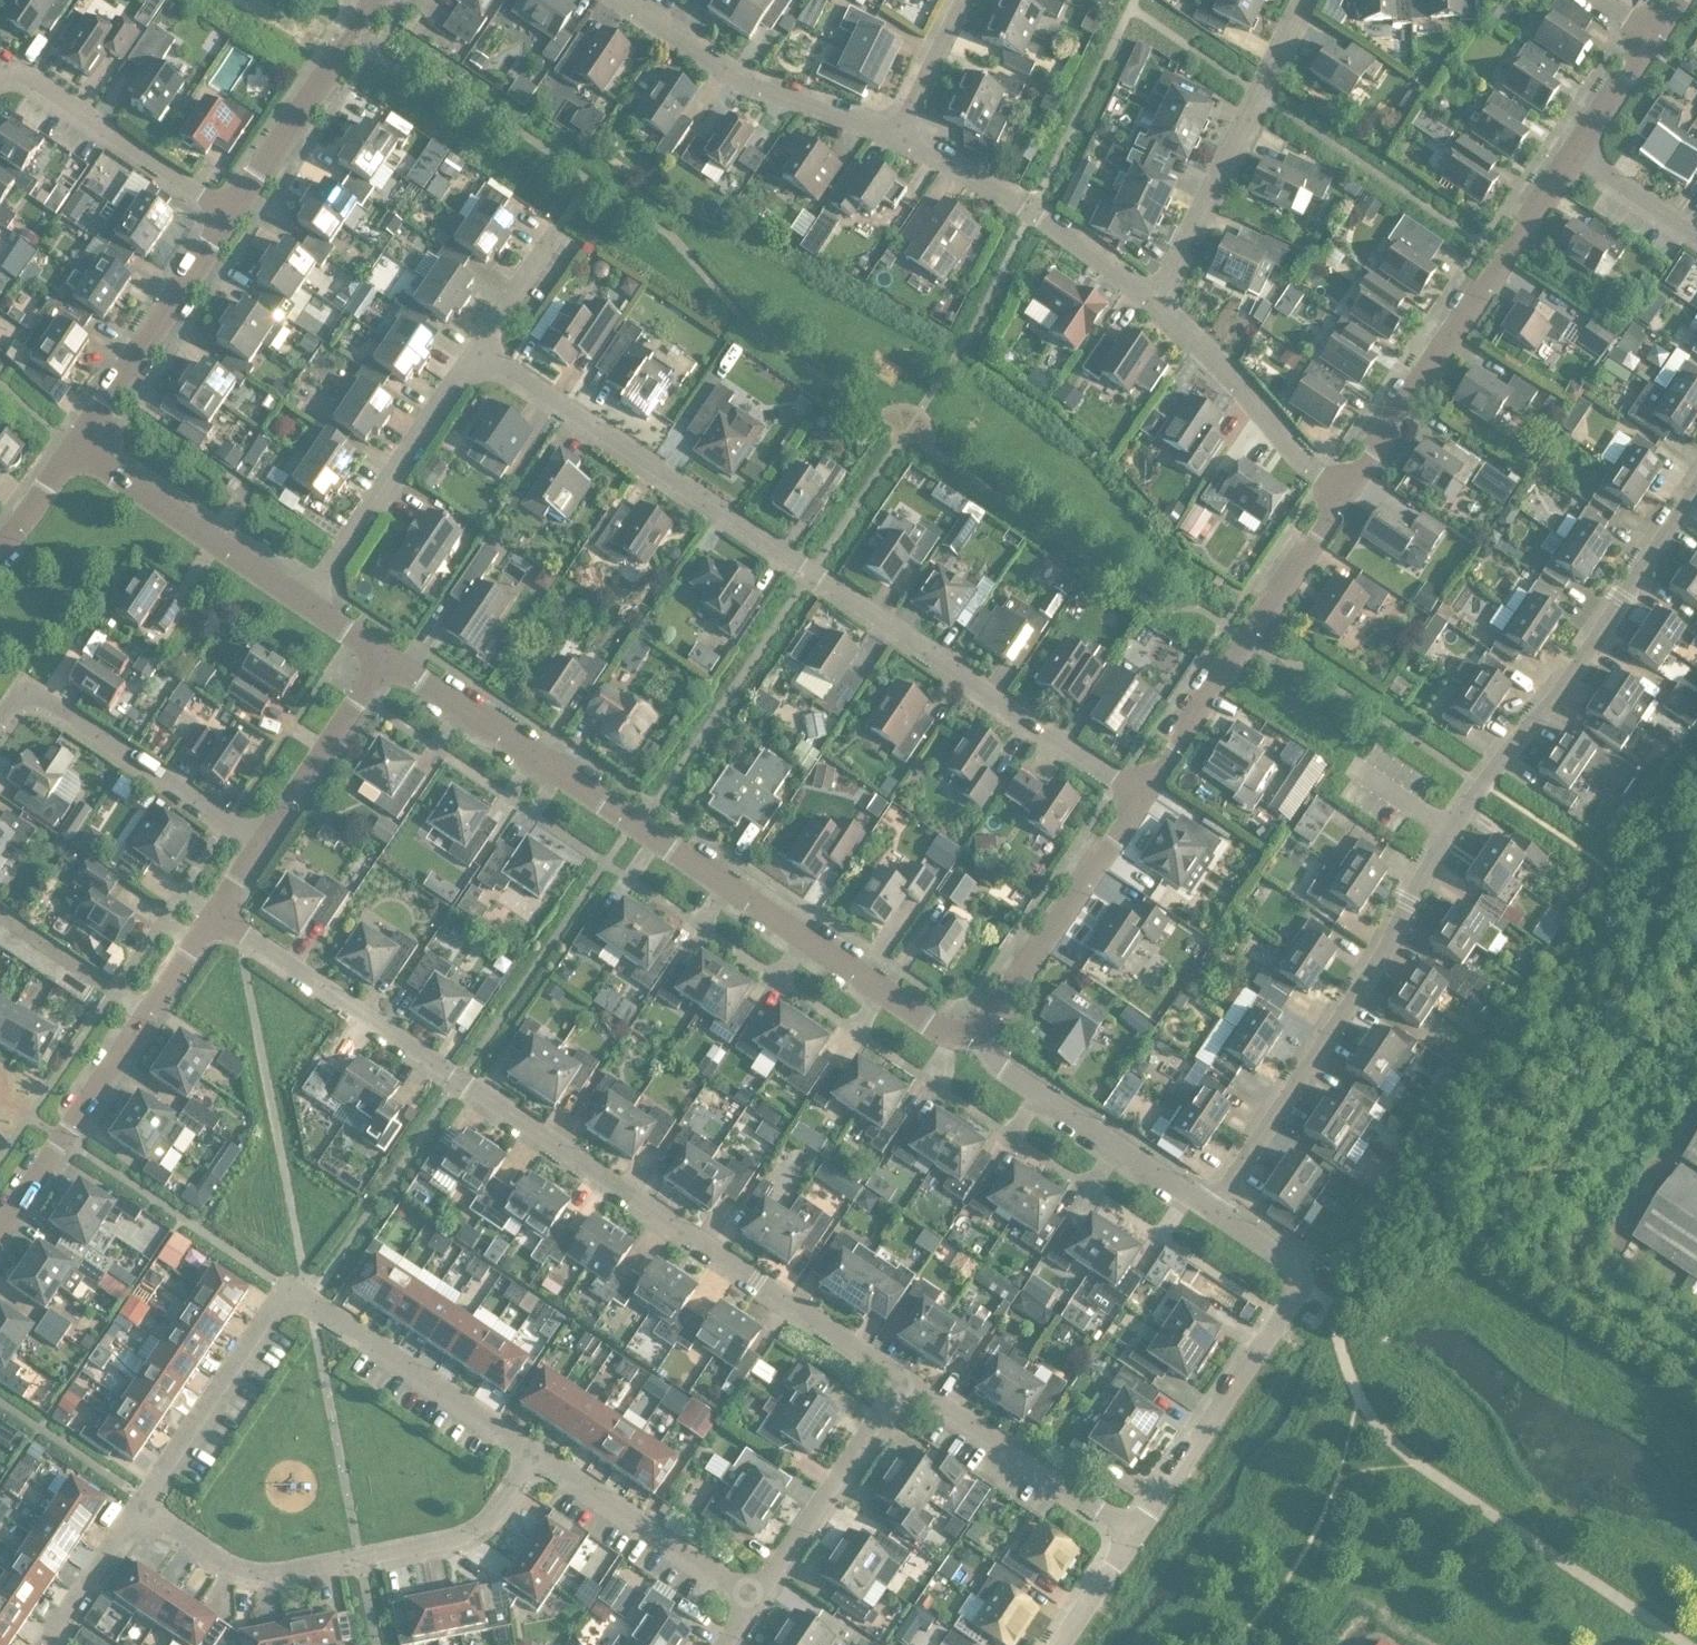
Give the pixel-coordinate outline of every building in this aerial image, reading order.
[(11,6),(2,20),(23,34),(32,22),(47,32),(69,0),(7,0),(8,4),(11,6)] [(458,4),(449,16),(475,34),(484,20),(479,16),(490,0),(452,0),(458,4)] [(554,0),(520,0),(511,12),(551,39),(540,56),(551,64),(569,38),(557,30),(570,11),(554,0)] [(744,0),(714,0),(706,13),(726,27),(744,0)] [(726,27),(747,40),(763,17),(774,24),(789,0),(773,0),(771,3),(767,0),(744,0),(726,27)] [(793,23),(810,31),(824,3),(819,0),(809,0),(793,23)] [(1029,35),(1040,12),(1055,19),(1061,6),(1047,0),(1033,0),(1029,7),(1016,0),(998,0),(990,16),(1029,35)] [(1244,0),(1218,0),(1215,5),(1204,0),(1200,0),(1191,19),(1216,31),(1221,20),(1247,32),(1259,7),(1244,0)] [(1361,22),(1390,20),(1390,26),(1408,25),(1408,20),(1407,0),(1360,0),(1361,22)] [(1428,19),(1457,17),(1457,22),(1473,21),(1472,0),(1427,0),(1428,19)] [(1571,66),(1587,42),(1579,36),(1588,23),(1554,0),(1544,14),(1549,17),(1533,40),(1571,66)] [(1489,6),(1483,16),(1493,23),(1500,13),(1489,6)] [(846,50),(887,70),(898,48),(872,35),(878,23),(847,8),(836,30),(852,38),(846,50)] [(783,16),(776,27),(785,34),(793,22),(783,16)] [(1029,35),(990,16),(979,39),(1007,53),(1001,65),(1026,77),(1033,65),(1018,58),(1029,35)] [(84,18),(58,58),(86,77),(104,51),(117,60),(135,34),(114,20),(106,32),(84,18)] [(172,42),(149,26),(126,59),(140,68),(125,90),(134,96),(128,105),(157,125),(167,110),(165,108),(181,83),(156,66),(172,42)] [(572,42),(551,73),(575,89),(589,86),(599,93),(628,50),(599,30),(587,48),(583,49),(572,42)] [(1144,62),(1149,49),(1135,43),(1130,55),(1144,62)] [(1309,74),(1345,99),(1361,74),(1370,80),(1379,67),(1349,46),(1340,59),(1325,49),(1323,52),(1325,53),(1312,73),(1310,71),(1309,74)] [(1501,87),(1539,113),(1556,88),(1548,83),(1557,69),(1522,46),(1513,60),(1517,63),(1501,87)] [(876,92),(887,70),(846,50),(836,72),(820,64),(814,76),(860,99),(866,87),(876,92)] [(474,52),(467,62),(479,70),(485,60),(474,52)] [(1678,67),(1689,75),(1696,63),(1686,55),(1678,67)] [(1675,70),(1663,87),(1679,98),(1691,81),(1675,70)] [(1156,117),(1196,137),(1209,110),(1192,102),(1198,89),(1163,72),(1152,94),(1164,100),(1156,117)] [(678,116),(693,94),(663,73),(634,117),(663,137),(653,152),(666,160),(690,124),(678,116)] [(951,96),(990,115),(1001,92),(1016,99),(1022,86),(997,74),(990,87),(962,73),(951,96)] [(1696,122),(1696,90),(1683,113),(1696,122)] [(1470,133),(1508,159),(1525,134),(1517,129),(1526,115),(1491,92),(1482,106),(1486,109),(1470,133)] [(1043,95),(1037,109),(1051,115),(1057,102),(1043,95)] [(990,115),(951,96),(940,119),(968,133),(961,147),(986,160),(998,135),(984,128),(990,115)] [(1431,104),(1431,105),(1431,106),(1431,108),(1432,109),(1433,110),(1434,111),(1435,112),(1436,112),(1437,112),(1439,113),(1440,112),(1441,112),(1442,112),(1444,111),(1445,110),(1445,109),(1446,108),(1446,106),(1446,105),(1446,104),(1446,102),(1445,101),(1445,100),(1444,99),(1442,98),(1441,98),(1440,97),(1439,97),(1437,97),(1436,98),(1435,98),(1434,99),(1433,100),(1432,101),(1431,102),(1431,104)] [(1660,171),(1683,136),(1674,130),(1680,115),(1656,99),(1632,135),(1644,143),(1636,155),(1660,171)] [(217,135),(232,146),(251,118),(226,101),(219,113),(203,102),(178,139),(203,156),(217,135)] [(603,116),(594,109),(579,112),(573,122),(591,134),(603,116)] [(1411,111),(1404,119),(1422,134),(1429,126),(1411,111)] [(399,149),(406,139),(413,128),(392,113),(384,124),(382,123),(376,133),(362,124),(355,136),(349,132),(343,141),(380,165),(394,146),(399,149)] [(723,173),(751,132),(726,116),(705,147),(693,138),(678,161),(691,169),(699,157),(723,173)] [(1125,150),(1155,165),(1161,153),(1183,163),(1196,137),(1156,117),(1148,134),(1136,129),(1125,150)] [(11,187),(27,197),(36,184),(25,177),(24,168),(41,141),(8,119),(0,131),(0,179),(11,186),(11,187)] [(1098,121),(1092,133),(1105,139),(1111,127),(1098,121)] [(837,166),(792,136),(782,150),(793,158),(780,178),(814,201),(837,166)] [(1660,171),(1683,187),(1692,175),(1696,178),(1696,138),(1693,143),(1683,136),(1660,171)] [(1440,178),(1478,204),(1495,179),(1486,174),(1495,162),(1460,139),(1452,152),(1456,154),(1440,178)] [(342,183),(365,199),(372,189),(367,185),(380,165),(343,141),(338,149),(343,153),(335,164),(349,173),(342,183)] [(430,141),(404,179),(421,190),(446,152),(430,141)] [(1111,144),(1103,161),(1117,167),(1125,151),(1111,144)] [(751,174),(762,158),(746,147),(735,163),(751,174)] [(1155,165),(1125,150),(1125,151),(1117,167),(1115,171),(1127,177),(1118,194),(1158,214),(1172,187),(1150,176),(1155,165)] [(768,154),(757,170),(771,179),(782,163),(768,154)] [(1256,177),(1249,193),(1287,211),(1297,190),(1319,200),(1330,177),(1295,160),(1288,173),(1262,161),(1254,176),(1256,177)] [(903,192),(891,183),(892,181),(869,166),(854,188),(843,180),(828,204),(848,217),(855,207),(869,216),(879,200),(892,209),(903,192)] [(423,193),(433,199),(443,183),(433,177),(423,193)] [(4,231),(13,217),(3,210),(1,201),(11,187),(11,186),(0,179),(0,228),(4,231)] [(1347,181),(1341,190),(1353,197),(1358,188),(1347,181)] [(303,200),(340,225),(353,205),(359,209),(365,199),(342,183),(335,193),(322,184),(314,195),(309,192),(303,200)] [(115,209),(157,238),(170,217),(161,211),(169,200),(147,185),(135,203),(124,196),(115,209)] [(465,223),(502,247),(508,239),(503,235),(510,224),(497,215),(506,201),(483,185),(474,199),(479,203),(465,223)] [(55,186),(48,197),(41,207),(53,215),(67,194),(55,186)] [(1363,192),(1351,210),(1370,223),(1381,205),(1363,192)] [(1158,214),(1118,194),(1110,212),(1098,206),(1088,228),(1118,242),(1123,230),(1145,241),(1158,214)] [(302,243),(325,259),(332,249),(327,245),(340,225),(303,200),(297,209),(303,213),(295,224),(308,233),(302,243)] [(365,200),(359,209),(364,213),(370,204),(365,200)] [(916,212),(899,239),(911,247),(910,248),(912,248),(907,256),(930,272),(942,280),(948,272),(977,228),(965,220),(967,218),(942,202),(933,214),(929,221),(916,212)] [(73,221),(78,213),(67,206),(62,213),(73,221)] [(157,238),(115,209),(94,241),(105,248),(126,263),(134,252),(143,258),(157,238)] [(820,212),(812,225),(828,235),(836,223),(820,212)] [(1416,296),(1433,271),(1425,265),(1439,244),(1405,221),(1390,243),(1394,246),(1378,270),(1416,296)] [(1602,256),(1613,263),(1627,243),(1605,229),(1597,240),(1571,222),(1553,248),(1590,274),(1602,256)] [(440,249),(463,265),(470,255),(483,264),(491,252),(496,256),(502,247),(465,223),(452,242),(447,239),(440,249)] [(28,244),(33,237),(21,229),(17,237),(28,244)] [(429,241),(440,249),(447,239),(435,231),(429,241)] [(1256,297),(1271,266),(1278,269),(1285,253),(1259,240),(1253,251),(1224,237),(1205,276),(1223,285),(1224,283),(1244,292),(1244,291),(1256,297)] [(263,260),(300,285),(313,265),(318,269),(325,259),(302,243),(295,253),(282,244),(274,255),(268,252),(263,260)] [(126,263),(105,248),(93,266),(82,258),(73,272),(115,300),(128,280),(119,273),(126,263)] [(877,262),(887,269),(897,256),(886,248),(877,262)] [(425,282),(462,307),(468,299),(462,295),(470,283),(457,274),(463,265),(440,249),(433,259),(438,263),(425,282)] [(1676,262),(1689,271),(1694,263),(1681,255),(1676,262)] [(261,303),(285,319),(292,308),(286,305),(300,285),(263,260),(257,269),(262,273),(255,284),(268,293),(261,303)] [(600,262),(598,261),(597,262),(595,262),(594,263),(593,264),(591,265),(591,266),(590,267),(590,269),(589,270),(589,272),(590,274),(591,275),(591,276),(593,277),(594,278),(595,279),(597,279),(598,279),(600,279),(601,279),(603,278),(604,277),(605,276),(606,275),(607,274),(607,272),(607,270),(607,269),(607,267),(606,266),(605,265),(604,264),(603,263),(601,262),(600,262)] [(115,300),(73,272),(64,286),(75,293),(63,310),(84,325),(92,314),(101,321),(115,300)] [(1052,273),(1032,302),(1057,319),(1046,335),(1047,336),(1048,335),(1073,352),(1072,353),(1074,354),(1085,338),(1086,339),(1106,309),(1105,308),(1106,307),(1077,288),(1076,289),(1052,273)] [(1348,314),(1386,340),(1403,315),(1395,310),(1403,298),(1369,275),(1360,288),(1364,291),(1348,314)] [(1628,294),(1638,301),(1645,290),(1647,292),(1653,283),(1641,275),(1628,294)] [(625,277),(617,289),(628,297),(636,286),(625,277)] [(400,309),(423,325),(430,315),(443,324),(451,312),(456,316),(462,307),(425,282),(412,302),(399,294),(392,304),(399,309),(400,309)] [(1287,287),(1271,309),(1278,314),(1288,301),(1295,306),(1301,296),(1287,287)] [(340,310),(346,300),(337,294),(330,303),(340,310)] [(1514,306),(1498,329),(1533,352),(1542,339),(1555,344),(1568,324),(1534,301),(1525,314),(1514,306)] [(575,351),(586,359),(614,317),(593,302),(582,319),(565,308),(538,349),(564,367),(575,351)] [(1260,302),(1251,319),(1260,324),(1269,307),(1260,302)] [(222,320),(259,345),(267,350),(280,330),(278,329),(285,319),(261,303),(255,313),(241,304),(234,315),(228,311),(222,320)] [(400,309),(399,309),(393,319),(398,323),(385,342),(422,367),(427,358),(422,355),(430,343),(416,334),(423,325),(400,309)] [(1652,317),(1641,309),(1635,318),(1646,326),(1652,317)] [(84,325),(63,310),(51,328),(40,320),(31,334),(73,362),(86,342),(77,336),(84,325)] [(1686,329),(1696,336),(1696,313),(1686,329)] [(1318,358),(1357,384),(1373,360),(1365,354),(1373,342),(1339,319),(1330,332),(1334,335),(1318,358)] [(1576,343),(1603,361),(1619,337),(1592,319),(1576,343)] [(221,363),(244,378),(251,368),(246,365),(259,345),(222,320),(217,329),(222,332),(214,344),(228,353),(221,363)] [(1613,348),(1624,356),(1627,352),(1640,333),(1642,329),(1631,322),(1613,348)] [(616,391),(618,387),(625,392),(618,403),(644,421),(669,384),(664,380),(669,373),(629,345),(636,334),(622,325),(606,349),(619,358),(603,382),(616,391)] [(1097,344),(1079,369),(1096,380),(1100,375),(1126,393),(1133,383),(1147,393),(1165,368),(1150,358),(1153,353),(1121,331),(1112,344),(1108,351),(1097,344)] [(59,383),(73,362),(31,334),(22,348),(32,355),(21,373),(56,406),(67,389),(59,383)] [(305,334),(296,347),(308,355),(317,342),(305,334)] [(1689,353),(1696,358),(1696,340),(1689,353)] [(359,369),(383,384),(389,375),(403,384),(410,372),(416,376),(422,367),(385,342),(371,362),(366,358),(359,369)] [(1286,348),(1281,355),(1295,364),(1297,362),(1300,357),(1286,348)] [(1600,370),(1603,372),(1614,379),(1621,384),(1627,374),(1606,360),(1600,370)] [(1694,417),(1696,413),(1696,389),(1696,388),(1696,372),(1682,362),(1673,376),(1662,369),(1652,384),(1663,391),(1661,394),(1694,417)] [(237,389),(244,378),(221,363),(214,372),(201,364),(193,375),(188,371),(182,380),(219,405),(232,385),(237,389)] [(1288,404),(1326,429),(1343,405),(1335,399),(1344,386),(1309,363),(1300,377),(1304,380),(1288,404)] [(344,402),(381,427),(387,418),(382,415),(389,403),(376,394),(383,384),(359,369),(352,379),(358,382),(344,402)] [(1498,408),(1505,407),(1519,416),(1535,393),(1511,377),(1502,390),(1471,369),(1451,399),(1488,424),(1498,408)] [(1051,382),(1044,377),(1040,383),(1028,375),(1022,384),(1040,397),(1051,382)] [(275,378),(268,390),(280,398),(288,387),(275,378)] [(206,425),(219,405),(182,380),(176,389),(182,392),(174,404),(165,398),(157,410),(179,425),(181,423),(204,438),(211,428),(206,425)] [(1694,417),(1661,394),(1646,384),(1624,416),(1661,441),(1669,430),(1680,437),(1694,417)] [(716,385),(691,422),(706,432),(699,442),(692,453),(729,477),(759,432),(759,428),(725,405),(732,396),(716,385)] [(1078,402),(1058,388),(1052,398),(1072,411),(1078,402)] [(1562,404),(1552,397),(1544,409),(1555,416),(1562,404)] [(1173,461),(1197,477),(1220,442),(1207,434),(1217,418),(1188,399),(1160,440),(1179,452),(1173,461)] [(1573,407),(1583,414),(1588,405),(1579,399),(1573,407)] [(319,429),(342,444),(349,435),(362,444),(370,432),(375,436),(381,427),(344,402),(331,422),(326,419),(319,428),(319,429)] [(497,480),(529,432),(486,403),(475,420),(484,426),(472,444),(486,453),(477,466),(497,480)] [(1151,410),(1137,430),(1151,439),(1165,419),(1151,410)] [(1576,425),(1566,418),(1560,427),(1569,434),(1576,425)] [(268,419),(261,431),(270,437),(277,425),(268,419)] [(304,462),(341,487),(347,478),(341,475),(349,463),(344,460),(351,450),(342,444),(319,429),(319,428),(312,423),(305,434),(317,442),(304,462)] [(241,462),(252,468),(267,443),(256,436),(241,462)] [(1611,468),(1645,491),(1658,470),(1647,462),(1655,451),(1633,436),(1611,468)] [(1,471),(3,473),(8,466),(13,469),(17,465),(19,460),(19,455),(17,453),(19,450),(0,437),(0,472),(1,471)] [(1466,438),(1462,445),(1477,455),(1481,448),(1466,438)] [(212,456),(232,469),(241,456),(221,443),(212,456)] [(1402,472),(1439,497),(1450,480),(1462,487),(1478,463),(1453,446),(1445,459),(1421,443),(1402,472)] [(578,465),(558,452),(522,506),(541,519),(547,511),(561,521),(587,483),(572,473),(578,465)] [(1550,476),(1556,469),(1554,459),(1546,453),(1536,467),(1550,476)] [(769,504),(793,521),(809,497),(822,506),(843,474),(821,459),(809,478),(793,468),(769,504)] [(341,487),(304,462),(291,482),(286,478),(279,489),(302,504),(309,494),(322,503),(330,492),(335,496),(341,487)] [(1218,471),(1198,501),(1218,514),(1227,501),(1242,512),(1235,523),(1251,534),(1259,523),(1262,525),(1283,493),(1258,476),(1259,475),(1240,462),(1229,479),(1218,471)] [(1469,485),(1500,507),(1514,487),(1482,465),(1469,485)] [(1631,511),(1645,491),(1611,468),(1589,500),(1612,515),(1619,503),(1631,511)] [(437,479),(422,469),(415,480),(429,490),(437,479)] [(1510,472),(1504,480),(1514,487),(1519,478),(1510,472)] [(955,495),(946,509),(957,516),(966,503),(955,495)] [(504,505),(512,510),(518,501),(511,496),(504,505)] [(1182,509),(1169,500),(1159,515),(1173,523),(1182,509)] [(667,525),(639,506),(632,516),(625,518),(616,512),(591,548),(615,564),(622,563),(627,555),(641,564),(667,525)] [(1197,535),(1203,538),(1210,528),(1204,524),(1209,517),(1192,506),(1177,530),(1193,541),(1197,535)] [(1426,554),(1442,531),(1419,515),(1410,529),(1378,507),(1359,536),(1396,560),(1406,547),(1412,545),(1426,554)] [(1561,541),(1595,564),(1609,544),(1598,536),(1605,524),(1583,509),(1561,541)] [(407,540),(385,573),(419,595),(459,534),(426,512),(416,526),(412,524),(404,537),(407,540)] [(881,542),(863,568),(888,585),(906,558),(918,566),(935,540),(913,525),(911,529),(888,514),(878,529),(873,537),(881,542)] [(955,556),(976,525),(960,514),(939,546),(955,556)] [(1490,531),(1484,540),(1492,546),(1499,537),(1490,531)] [(1581,585),(1595,564),(1561,541),(1540,574),(1562,589),(1570,577),(1581,585)] [(1028,572),(1038,557),(1013,542),(1004,556),(1028,572)] [(460,606),(443,631),(473,652),(506,604),(476,584),(496,555),(482,545),(447,597),(460,606)] [(1696,581),(1696,551),(1694,549),(1680,570),(1696,581)] [(720,570),(702,557),(685,584),(702,596),(698,603),(722,619),(715,628),(732,640),(761,597),(748,588),(752,582),(724,564),(720,570)] [(540,570),(532,584),(546,592),(554,578),(540,570)] [(1696,610),(1696,609),(1696,581),(1680,570),(1667,590),(1696,610)] [(946,624),(959,604),(962,606),(972,592),(958,582),(956,585),(936,571),(915,603),(946,624)] [(140,573),(112,614),(136,630),(147,613),(154,617),(149,625),(162,634),(178,610),(165,601),(161,607),(154,603),(163,589),(140,573)] [(1349,588),(1332,576),(1320,594),(1322,595),(1306,618),(1337,639),(1362,604),(1375,613),(1386,596),(1357,576),(1349,588)] [(1499,578),(1488,599),(1496,604),(1508,583),(1499,578)] [(1512,615),(1546,637),(1559,617),(1548,609),(1556,598),(1534,583),(1512,615)] [(1049,619),(1064,597),(1051,588),(1036,611),(1049,619)] [(1428,613),(1436,600),(1419,589),(1411,602),(1428,613)] [(978,608),(963,631),(975,639),(973,642),(1014,670),(1046,623),(1004,595),(990,616),(978,608)] [(1639,632),(1668,652),(1675,642),(1686,650),(1693,639),(1652,611),(1639,632)] [(1532,658),(1545,638),(1546,637),(1512,615),(1490,647),(1513,662),(1520,651),(1532,658)] [(1409,651),(1421,660),(1445,624),(1433,616),(1409,651)] [(1654,672),(1668,652),(1639,632),(1625,652),(1654,672)] [(793,684),(819,702),(821,699),(833,707),(839,699),(827,692),(854,651),(827,633),(819,644),(805,634),(791,655),(806,664),(793,684)] [(619,661),(625,665),(631,656),(640,661),(650,644),(636,635),(619,661)] [(1090,660),(1062,641),(1034,683),(1063,702),(1065,699),(1075,707),(1109,657),(1097,649),(1090,660)] [(95,670),(81,660),(65,684),(106,712),(122,688),(105,676),(109,670),(117,675),(126,662),(102,645),(93,659),(100,663),(95,670)] [(295,678),(254,650),(238,674),(256,685),(251,692),(234,680),(225,694),(258,716),(267,703),(261,699),(266,692),(279,701),(295,678)] [(171,668),(186,682),(201,666),(186,652),(171,668)] [(1460,687),(1494,710),(1508,689),(1496,682),(1504,670),(1482,655),(1460,687)] [(535,692),(559,709),(575,686),(586,694),(605,667),(593,659),(590,663),(581,657),(572,670),(557,659),(535,692)] [(1089,720),(1114,737),(1122,725),(1134,733),(1157,699),(1143,691),(1142,693),(1120,678),(1121,676),(1108,667),(1093,689),(1105,697),(1089,720)] [(1597,694),(1638,721),(1651,701),(1611,673),(1597,694)] [(1395,678),(1387,690),(1399,698),(1407,686),(1395,678)] [(921,738),(908,729),(925,704),(893,683),(863,727),(894,748),(889,756),(903,765),(921,738)] [(1696,716),(1696,698),(1676,684),(1668,696),(1696,716)] [(604,726),(598,735),(626,754),(651,717),(623,698),(621,700),(602,687),(584,713),(604,726)] [(1480,731),(1494,710),(1460,687),(1438,719),(1464,737),(1472,725),(1480,731)] [(1638,721),(1597,694),(1583,714),(1595,722),(1588,732),(1617,753),(1638,722),(1638,721)] [(1689,728),(1696,716),(1668,696),(1660,708),(1689,728)] [(800,716),(805,741),(824,737),(820,713),(800,716)] [(682,722),(673,716),(665,727),(675,733),(682,722)] [(1254,792),(1270,767),(1258,759),(1260,756),(1254,751),(1261,740),(1238,724),(1220,751),(1216,748),(1200,771),(1235,794),(1241,784),(1254,792)] [(195,761),(200,754),(206,744),(211,737),(198,728),(182,752),(195,761)] [(999,749),(970,730),(944,769),(963,782),(956,793),(978,808),(995,783),(982,774),(999,749)] [(1549,752),(1579,772),(1593,751),(1563,731),(1549,752)] [(213,749),(206,744),(200,754),(206,759),(197,773),(221,788),(248,747),(225,732),(213,749)] [(377,738),(352,775),(380,794),(372,805),(394,820),(412,793),(399,784),(409,770),(414,763),(377,738)] [(799,742),(787,760),(806,772),(818,754),(799,742)] [(23,755),(6,780),(19,789),(11,801),(51,828),(56,821),(57,822),(66,808),(48,796),(59,780),(71,760),(49,745),(36,764),(23,755)] [(1277,795),(1295,807),(1322,768),(1288,745),(1278,759),(1295,770),(1277,795)] [(747,823),(760,832),(779,804),(770,798),(789,770),(761,751),(742,779),(726,768),(706,796),(711,799),(705,808),(734,827),(742,815),(749,820),(747,823)] [(1549,752),(1535,772),(1547,780),(1540,791),(1567,810),(1575,798),(1566,792),(1579,772),(1549,752)] [(1657,776),(1663,767),(1654,761),(1648,770),(1657,776)] [(815,766),(811,787),(829,790),(833,770),(815,766)] [(1647,791),(1655,779),(1638,767),(1630,780),(1647,791)] [(1050,839),(1076,801),(1076,800),(1049,782),(1044,790),(1020,773),(1004,797),(1028,814),(1023,821),(1050,839)] [(877,791),(889,798),(897,784),(885,777),(877,791)] [(450,787),(425,824),(453,843),(446,854),(467,868),(485,841),(473,833),(483,819),(487,812),(450,787)] [(1314,800),(1307,809),(1325,821),(1332,812),(1314,800)] [(92,810),(80,802),(59,833),(71,841),(92,810)] [(196,839),(151,809),(148,807),(122,845),(125,847),(117,860),(141,876),(150,863),(170,877),(196,839)] [(0,817),(0,852),(5,845),(18,854),(33,831),(3,812),(0,817)] [(1139,862),(1185,893),(1219,843),(1179,816),(1170,829),(1164,825),(1139,862)] [(814,880),(825,862),(838,871),(861,836),(837,820),(830,831),(811,819),(784,860),(814,880)] [(946,872),(960,851),(936,836),(922,856),(946,872)] [(992,836),(971,839),(973,856),(994,853),(992,836)] [(1477,859),(1508,880),(1521,861),(1536,871),(1544,859),(1511,836),(1504,847),(1491,839),(1477,859)] [(513,855),(499,845),(474,880),(490,891),(493,887),(502,893),(510,881),(537,900),(562,863),(525,838),(513,855)] [(1336,871),(1370,894),(1384,873),(1372,865),(1380,854),(1358,839),(1336,871)] [(1463,880),(1482,893),(1475,903),(1498,919),(1506,908),(1494,900),(1508,880),(1477,859),(1463,880)] [(115,881),(87,863),(73,883),(90,894),(74,918),(111,943),(113,940),(117,942),(120,942),(130,926),(130,923),(126,921),(130,915),(104,898),(115,881)] [(852,906),(882,926),(903,894),(917,903),(932,880),(909,864),(899,878),(893,879),(877,869),(852,906)] [(1336,871),(1325,864),(1304,896),(1337,918),(1345,907),(1356,914),(1370,894),(1336,871)] [(984,870),(977,881),(989,889),(996,879),(984,870)] [(952,871),(935,895),(957,909),(973,885),(952,871)] [(297,937),(310,916),(325,926),(347,894),(321,877),(311,892),(285,875),(260,912),(297,937)] [(604,946),(620,957),(648,915),(634,905),(631,909),(621,903),(611,916),(597,907),(570,946),(586,957),(589,952),(597,957),(604,946)] [(1507,925),(1498,919),(1475,903),(1468,914),(1455,905),(1441,925),(1472,946),(1486,956),(1507,925)] [(1098,924),(1102,926),(1096,934),(1095,932),(1084,948),(1117,971),(1141,935),(1152,942),(1165,923),(1138,904),(1128,919),(1110,906),(1098,924)] [(1271,941),(1286,951),(1319,974),(1333,953),(1322,946),(1332,930),(1295,905),(1271,941)] [(1539,921),(1554,931),(1562,919),(1547,909),(1539,921)] [(663,925),(648,915),(620,957),(636,968),(628,979),(649,992),(679,947),(668,940),(670,936),(660,929),(663,925)] [(919,951),(944,968),(968,932),(944,915),(919,951)] [(384,966),(397,974),(415,947),(394,932),(387,943),(359,925),(334,962),(371,986),(384,966)] [(1472,946),(1441,925),(1427,946),(1454,964),(1447,975),(1469,989),(1476,979),(1458,967),(1472,946)] [(22,945),(23,943),(13,958),(22,965),(27,949),(22,945)] [(1305,994),(1319,974),(1286,951),(1269,976),(1264,983),(1286,998),(1294,987),(1305,994)] [(445,1036),(470,999),(441,980),(449,969),(425,953),(407,981),(421,991),(408,1011),(445,1036)] [(698,1009),(723,972),(699,955),(688,970),(677,963),(655,996),(675,1010),(682,999),(698,1009)] [(42,958),(43,957),(32,972),(42,978),(47,962),(42,958)] [(1399,987),(1430,1008),(1444,988),(1462,1000),(1469,989),(1447,975),(1432,964),(1425,975),(1413,967),(1399,987)] [(1259,990),(1264,983),(1269,976),(1259,969),(1250,984),(1259,990)] [(62,972),(63,970),(62,970),(52,985),(62,992),(67,975),(62,972)] [(723,972),(698,1009),(714,1020),(706,1031),(726,1045),(753,1006),(742,998),(748,988),(723,972)] [(77,981),(67,975),(62,992),(71,998),(71,997),(77,981)] [(1399,987),(1385,1008),(1416,1029),(1430,1008),(1399,987)] [(1104,1018),(1059,988),(1039,1017),(1055,1028),(1054,1030),(1055,1035),(1056,1036),(1046,1052),(1068,1067),(1082,1046),(1084,1047),(1104,1018)] [(1177,994),(1170,1006),(1178,1011),(1185,999),(1177,994)] [(1266,1052),(1280,1032),(1272,1026),(1280,1015),(1254,997),(1233,1030),(1266,1052)] [(12,1010),(0,1004),(0,1031),(12,1010)] [(1150,1027),(1126,1007),(1117,1018),(1141,1038),(1150,1027)] [(760,1051),(776,1062),(804,1020),(790,1010),(787,1014),(777,1008),(762,1029),(751,1021),(733,1049),(753,1062),(760,1051)] [(0,1031),(0,1047),(14,1055),(33,1022),(32,1021),(12,1010),(0,1031)] [(33,1022),(14,1055),(42,1070),(42,1069),(56,1044),(51,1041),(57,1029),(35,1017),(32,1021),(33,1022)] [(528,1093),(554,1055),(561,1044),(526,1020),(510,1043),(523,1051),(505,1077),(528,1093)] [(804,1020),(776,1062),(792,1073),(784,1084),(804,1097),(823,1069),(812,1062),(826,1041),(816,1034),(819,1030),(804,1020)] [(1357,1050),(1388,1071),(1402,1050),(1407,1054),(1415,1043),(1392,1027),(1384,1038),(1371,1029),(1357,1050)] [(1253,1073),(1266,1052),(1233,1030),(1211,1062),(1234,1077),(1241,1065),(1253,1073)] [(163,1055),(198,1079),(212,1058),(178,1034),(163,1055)] [(1154,1034),(1147,1045),(1159,1052),(1165,1041),(1154,1034)] [(1432,1055),(1458,1072),(1468,1057),(1442,1040),(1432,1055)] [(1374,1091),(1388,1071),(1357,1050),(1343,1070),(1374,1091)] [(222,1051),(214,1063),(236,1078),(240,1073),(237,1061),(222,1051)] [(554,1055),(528,1093),(552,1108),(569,1083),(579,1090),(596,1064),(577,1051),(568,1065),(554,1055)] [(198,1079),(163,1055),(149,1076),(184,1100),(198,1079)] [(319,1063),(300,1091),(314,1101),(333,1113),(339,1104),(351,1111),(378,1071),(367,1063),(365,1066),(356,1060),(343,1079),(340,1084),(330,1077),(333,1073),(333,1072),(319,1063)] [(829,1098),(854,1114),(879,1077),(854,1060),(840,1081),(829,1074),(811,1101),(822,1109),(829,1098)] [(1134,1061),(1127,1072),(1139,1080),(1146,1068),(1134,1061)] [(351,1111),(342,1124),(362,1137),(361,1139),(384,1154),(401,1129),(393,1123),(398,1115),(403,1109),(389,1099),(397,1088),(388,1082),(390,1079),(378,1071),(351,1111)] [(1110,1095),(1127,1107),(1141,1084),(1124,1073),(1110,1095)] [(606,1145),(629,1112),(638,1099),(604,1076),(589,1099),(599,1106),(583,1130),(606,1145)] [(1180,1108),(1214,1131),(1227,1110),(1216,1102),(1224,1091),(1202,1076),(1180,1108)] [(879,1077),(854,1114),(870,1125),(862,1136),(870,1142),(867,1146),(879,1154),(901,1122),(890,1115),(904,1093),(879,1077)] [(1426,1096),(1437,1103),(1445,1091),(1434,1084),(1426,1096)] [(1349,1090),(1342,1100),(1329,1091),(1315,1112),(1346,1133),(1357,1140),(1370,1120),(1365,1116),(1373,1106),(1349,1090)] [(171,1119),(136,1096),(122,1117),(157,1140),(171,1119)] [(189,1101),(181,1112),(203,1127),(211,1132),(218,1121),(189,1101)] [(629,1112),(606,1145),(630,1161),(645,1137),(657,1145),(673,1122),(652,1108),(643,1122),(629,1112)] [(1200,1151),(1214,1131),(1180,1108),(1158,1140),(1181,1155),(1188,1144),(1200,1151)] [(203,1127),(181,1112),(173,1123),(196,1138),(203,1127)] [(960,1125),(945,1115),(943,1119),(932,1112),(918,1134),(907,1126),(888,1154),(908,1167),(916,1156),(932,1167),(960,1125)] [(1346,1133),(1315,1112),(1301,1133),(1332,1153),(1346,1133)] [(157,1140),(122,1117),(108,1138),(143,1161),(157,1140)] [(960,1125),(932,1167),(948,1178),(940,1189),(960,1202),(979,1174),(968,1167),(982,1146),(972,1139),(974,1135),(960,1125)] [(684,1198),(707,1164),(716,1151),(682,1129),(667,1152),(677,1159),(661,1182),(684,1198)] [(457,1183),(484,1143),(473,1135),(471,1138),(462,1132),(446,1155),(434,1148),(418,1171),(428,1178),(435,1168),(457,1183)] [(1632,1237),(1696,1281),(1696,1138),(1632,1237)] [(479,1219),(498,1191),(487,1183),(503,1159),(493,1153),(495,1150),(484,1143),(457,1183),(477,1196),(467,1211),(479,1219)] [(1273,1174),(1304,1195),(1318,1175),(1287,1154),(1273,1174)] [(721,1174),(707,1164),(684,1198),(708,1213),(723,1190),(736,1198),(757,1166),(745,1157),(738,1167),(730,1161),(721,1174)] [(140,1173),(162,1188),(170,1176),(148,1161),(140,1173)] [(994,1209),(1010,1219),(1035,1182),(1010,1165),(996,1186),(985,1179),(966,1206),(986,1220),(994,1209)] [(1304,1195),(1273,1174),(1259,1195),(1272,1203),(1264,1215),(1292,1234),(1313,1202),(1304,1195)] [(509,1198),(498,1191),(479,1219),(499,1233),(509,1218),(521,1226),(548,1186),(537,1178),(535,1181),(526,1175),(509,1198)] [(739,1235),(762,1250),(785,1217),(762,1202),(771,1188),(760,1181),(745,1204),(755,1211),(739,1235)] [(1060,1198),(1035,1182),(1010,1219),(1026,1230),(1018,1241),(1038,1255),(1057,1227),(1046,1219),(1060,1198)] [(63,1204),(98,1228),(104,1218),(113,1224),(120,1214),(132,1223),(140,1211),(118,1196),(111,1206),(77,1183),(63,1204)] [(560,1193),(548,1186),(521,1226),(541,1239),(528,1258),(540,1266),(546,1258),(562,1234),(574,1216),(562,1208),(568,1200),(560,1193)] [(56,1244),(103,1276),(111,1264),(85,1247),(98,1228),(63,1204),(49,1225),(62,1234),(56,1244)] [(1341,1220),(1353,1228),(1360,1217),(1348,1209),(1341,1220)] [(807,1232),(785,1217),(762,1250),(785,1266),(801,1242),(812,1249),(830,1222),(819,1214),(807,1232)] [(437,1231),(460,1244),(469,1228),(446,1215),(437,1231)] [(546,1258),(558,1265),(565,1255),(585,1269),(612,1229),(601,1221),(599,1224),(589,1218),(573,1241),(562,1234),(546,1258)] [(1072,1261),(1088,1272),(1116,1230),(1101,1220),(1099,1225),(1088,1218),(1074,1239),(1063,1231),(1044,1259),(1064,1272),(1072,1261)] [(612,1229),(585,1269),(596,1277),(586,1291),(607,1305),(610,1301),(626,1277),(614,1269),(631,1245),(621,1239),(623,1236),(612,1229)] [(1116,1230),(1088,1272),(1104,1283),(1096,1294),(1120,1310),(1138,1282),(1124,1272),(1138,1251),(1128,1244),(1130,1240),(1116,1230)] [(425,1247),(433,1252),(442,1238),(435,1233),(425,1247)] [(189,1245),(172,1234),(155,1260),(172,1271),(189,1245)] [(817,1287),(840,1303),(872,1256),(838,1234),(811,1274),(821,1281),(817,1287)] [(442,1238),(433,1252),(441,1257),(450,1243),(442,1238)] [(95,1287),(103,1276),(56,1244),(49,1254),(36,1245),(22,1266),(56,1289),(69,1269),(95,1287)] [(941,1248),(935,1261),(954,1270),(960,1258),(941,1248)] [(1157,1287),(1174,1265),(1153,1249),(1136,1271),(1157,1287)] [(344,1279),(345,1280),(354,1286),(350,1293),(369,1306),(393,1271),(363,1251),(344,1279)] [(894,1272),(872,1256),(840,1303),(863,1318),(869,1310),(886,1322),(914,1278),(898,1267),(894,1272)] [(463,1273),(470,1278),(480,1264),(472,1259),(463,1273)] [(610,1301),(622,1308),(628,1298),(649,1312),(676,1272),(664,1264),(663,1267),(653,1261),(637,1284),(626,1277),(610,1301)] [(480,1264),(470,1278),(478,1283),(488,1269),(480,1264)] [(56,1289),(22,1266),(7,1287),(42,1310),(56,1289)] [(532,1268),(524,1278),(538,1288),(545,1279),(532,1268)] [(198,1288),(232,1311),(246,1292),(211,1269),(198,1288)] [(142,1279),(156,1288),(162,1280),(148,1271),(142,1279)] [(393,1271),(369,1306),(388,1318),(411,1284),(393,1271)] [(676,1272),(649,1312),(660,1320),(650,1334),(671,1348),(674,1344),(690,1320),(678,1312),(694,1288),(685,1282),(687,1279),(676,1272)] [(125,1274),(117,1282),(129,1296),(137,1288),(125,1274)] [(151,1296),(156,1288),(142,1279),(137,1286),(151,1296)] [(944,1318),(929,1308),(938,1295),(917,1281),(900,1306),(912,1314),(895,1340),(918,1355),(944,1318)] [(411,1284),(388,1318),(407,1331),(430,1296),(411,1284)] [(501,1298),(508,1303),(517,1289),(510,1284),(501,1298)] [(1172,1315),(1162,1330),(1205,1359),(1215,1345),(1210,1342),(1217,1331),(1195,1316),(1204,1303),(1176,1285),(1161,1307),(1172,1315)] [(185,1307),(220,1330),(232,1311),(198,1288),(185,1307)] [(517,1289),(508,1303),(516,1308),(525,1294),(517,1289)] [(430,1296),(407,1331),(426,1344),(449,1309),(430,1296)] [(117,1316),(131,1326),(136,1329),(149,1310),(130,1297),(117,1316)] [(535,1321),(534,1322),(542,1327),(551,1313),(543,1308),(544,1307),(537,1302),(527,1316),(535,1321)] [(674,1344),(686,1352),(693,1342),(713,1355),(740,1315),(729,1307),(727,1310),(717,1304),(701,1328),(690,1320),(674,1344)] [(172,1326),(207,1349),(220,1330),(185,1307),(172,1326)] [(15,1350),(29,1329),(0,1309),(0,1340),(15,1350)] [(449,1309),(426,1344),(445,1356),(468,1322),(449,1309)] [(47,1311),(39,1322),(62,1337),(69,1326),(47,1311)] [(944,1318),(918,1355),(941,1371),(959,1345),(970,1353),(987,1328),(967,1314),(958,1327),(944,1318)] [(740,1315),(713,1355),(733,1368),(723,1383),(735,1391),(754,1363),(742,1355),(758,1331),(749,1325),(751,1322),(740,1315)] [(131,1326),(117,1316),(112,1324),(126,1333),(131,1326)] [(62,1337),(39,1322),(32,1333),(54,1348),(62,1337)] [(468,1322),(445,1356),(463,1369),(487,1334),(468,1322)] [(160,1345),(194,1368),(207,1349),(172,1326),(160,1345)] [(574,1348),(582,1354),(582,1353),(591,1340),(583,1335),(584,1334),(577,1329),(567,1343),(574,1348)] [(1205,1359),(1162,1330),(1152,1346),(1140,1338),(1127,1359),(1154,1378),(1162,1367),(1184,1381),(1191,1371),(1195,1374),(1205,1359)] [(487,1334),(463,1369),(482,1382),(506,1347),(487,1334)] [(87,1356),(93,1343),(79,1336),(72,1349),(87,1356)] [(996,1408),(1018,1374),(1027,1361),(993,1338),(966,1378),(977,1386),(973,1392),(996,1408)] [(591,1339),(591,1340),(582,1353),(589,1358),(599,1344),(591,1339)] [(0,1340),(0,1386),(19,1399),(27,1387),(16,1380),(21,1372),(7,1362),(15,1350),(0,1340)] [(147,1363),(182,1387),(194,1368),(160,1345),(147,1363)] [(91,1354),(105,1363),(110,1356),(96,1346),(91,1354)] [(506,1347),(482,1382),(502,1395),(525,1360),(506,1347)] [(100,1371),(105,1363),(91,1354),(86,1362),(100,1371)] [(612,1373),(620,1378),(629,1364),(622,1359),(612,1373)] [(134,1382),(169,1406),(182,1387),(147,1363),(134,1382)] [(796,1363),(780,1386),(781,1387),(794,1395),(785,1408),(824,1434),(834,1419),(832,1418),(837,1411),(823,1401),(832,1387),(796,1363)] [(629,1364),(620,1378),(627,1383),(637,1369),(629,1364)] [(1029,1381),(1018,1374),(996,1408),(1019,1423),(1024,1416),(1037,1425),(1063,1385),(1038,1368),(1029,1381)] [(1114,1402),(1104,1417),(1147,1446),(1157,1432),(1152,1429),(1159,1418),(1137,1403),(1147,1388),(1120,1370),(1103,1394),(1114,1402)] [(518,1406),(538,1419),(561,1384),(541,1371),(518,1406)] [(122,1401),(156,1425),(169,1406),(134,1382),(122,1401)] [(71,1384),(66,1392),(80,1401),(85,1394),(71,1384)] [(561,1384),(538,1419),(556,1432),(580,1397),(561,1384)] [(580,1397),(556,1432),(575,1445),(599,1410),(580,1397)] [(767,1416),(754,1435),(777,1451),(784,1440),(790,1444),(807,1455),(812,1448),(814,1450),(824,1434),(785,1408),(784,1410),(768,1399),(760,1411),(767,1416)] [(109,1420),(144,1443),(156,1425),(122,1401),(109,1420)] [(599,1410),(575,1445),(594,1457),(617,1423),(599,1410)] [(56,1411),(50,1419),(64,1428),(69,1420),(56,1411)] [(1147,1446),(1104,1417),(1093,1433),(1082,1425),(1067,1448),(1095,1467),(1104,1454),(1126,1468),(1133,1458),(1137,1461),(1147,1446)] [(83,1429),(77,1437),(107,1457),(111,1450),(131,1463),(144,1443),(109,1420),(97,1438),(83,1429)] [(617,1423),(594,1457),(613,1470),(636,1435),(617,1423)] [(655,1448),(636,1435),(613,1470),(632,1483),(655,1448)] [(655,1448),(632,1483),(651,1496),(675,1461),(655,1448)] [(730,1490),(769,1516),(779,1501),(777,1499),(782,1492),(759,1477),(767,1466),(743,1450),(730,1469),(727,1467),(718,1481),(730,1490)] [(901,1452),(886,1473),(926,1500),(933,1489),(946,1498),(962,1474),(926,1450),(918,1463),(901,1452)] [(39,1465),(37,1464),(25,1456),(20,1464),(32,1472),(34,1473),(39,1465)] [(27,1480),(32,1472),(20,1464),(18,1463),(13,1470),(27,1480)] [(27,1480),(13,1470),(8,1478),(22,1487),(27,1480)] [(919,1510),(926,1500),(886,1473),(872,1495),(889,1507),(880,1520),(915,1544),(932,1519),(919,1510)] [(69,1480),(56,1499),(90,1522),(104,1503),(69,1480)] [(769,1516),(730,1490),(722,1503),(712,1496),(699,1517),(722,1532),(729,1521),(752,1536),(757,1529),(759,1531),(769,1516)] [(90,1522),(56,1499),(43,1518),(78,1541),(90,1522)] [(562,1564),(566,1567),(587,1536),(551,1512),(530,1543),(561,1564),(562,1564)] [(78,1541),(43,1518),(30,1537),(65,1560),(78,1541)] [(1016,1557),(1007,1551),(999,1564),(1023,1580),(1030,1570),(1034,1570),(1054,1583),(1075,1552),(1037,1526),(1016,1557)] [(847,1532),(832,1554),(885,1589),(898,1569),(908,1555),(884,1538),(875,1551),(866,1545),(847,1532)] [(65,1560),(30,1537),(18,1556),(52,1579),(65,1560)] [(516,1563),(552,1587),(566,1567),(562,1564),(561,1564),(530,1543),(516,1563)] [(832,1554),(817,1576),(836,1588),(846,1595),(837,1608),(861,1624),(871,1610),(885,1589),(832,1554)] [(52,1579),(18,1556),(5,1574),(40,1598),(52,1579)] [(131,1617),(134,1612),(133,1612),(154,1580),(123,1559),(99,1595),(131,1617)] [(552,1587),(516,1563),(502,1584),(488,1587),(493,1613),(507,1610),(514,1600),(535,1614),(552,1587)] [(997,1585),(984,1605),(1022,1631),(1035,1610),(1009,1593),(1016,1581),(993,1566),(985,1577),(997,1585)] [(5,1574),(0,1582),(0,1599),(27,1617),(40,1598),(5,1574)] [(133,1612),(134,1612),(153,1625),(174,1594),(154,1580),(133,1612)] [(493,1613),(488,1587),(450,1594),(459,1638),(509,1629),(507,1610),(493,1613)] [(658,1644),(682,1644),(685,1641),(683,1639),(687,1632),(665,1617),(672,1606),(649,1590),(635,1611),(645,1617),(636,1630),(658,1644)] [(174,1594),(153,1625),(172,1638),(173,1639),(194,1607),(174,1594)] [(450,1594),(427,1598),(435,1643),(459,1638),(450,1594)] [(435,1643),(427,1598),(389,1606),(397,1644),(423,1644),(435,1643)] [(0,1599),(0,1626),(14,1636),(27,1617),(0,1599)] [(984,1605),(970,1625),(958,1617),(951,1629),(974,1644),(981,1633),(999,1644),(1012,1644),(1022,1631),(984,1605)] [(226,1628),(194,1607),(173,1639),(172,1638),(169,1643),(173,1644),(215,1644),(226,1628)] [(89,1610),(82,1622),(93,1629),(100,1618),(89,1610)] [(829,1619),(821,1632),(793,1613),(778,1635),(793,1644),(847,1644),(854,1635),(829,1619)] [(338,1643),(351,1641),(346,1614),(308,1622),(313,1644),(338,1644),(338,1643)] [(289,1644),(313,1644),(308,1622),(285,1626),(289,1644)] [(0,1626),(0,1644),(8,1644),(14,1636),(0,1626)] [(264,1644),(289,1644),(285,1626),(261,1631),(264,1644)] [(215,1644),(264,1644),(261,1631),(236,1636),(226,1628),(215,1644)] [(636,1630),(627,1643),(618,1636),(612,1644),(658,1644),(636,1630)] [(948,1632),(940,1644),(942,1644),(967,1644),(948,1632)] [(778,1635),(771,1644),(793,1644),(778,1635)]
